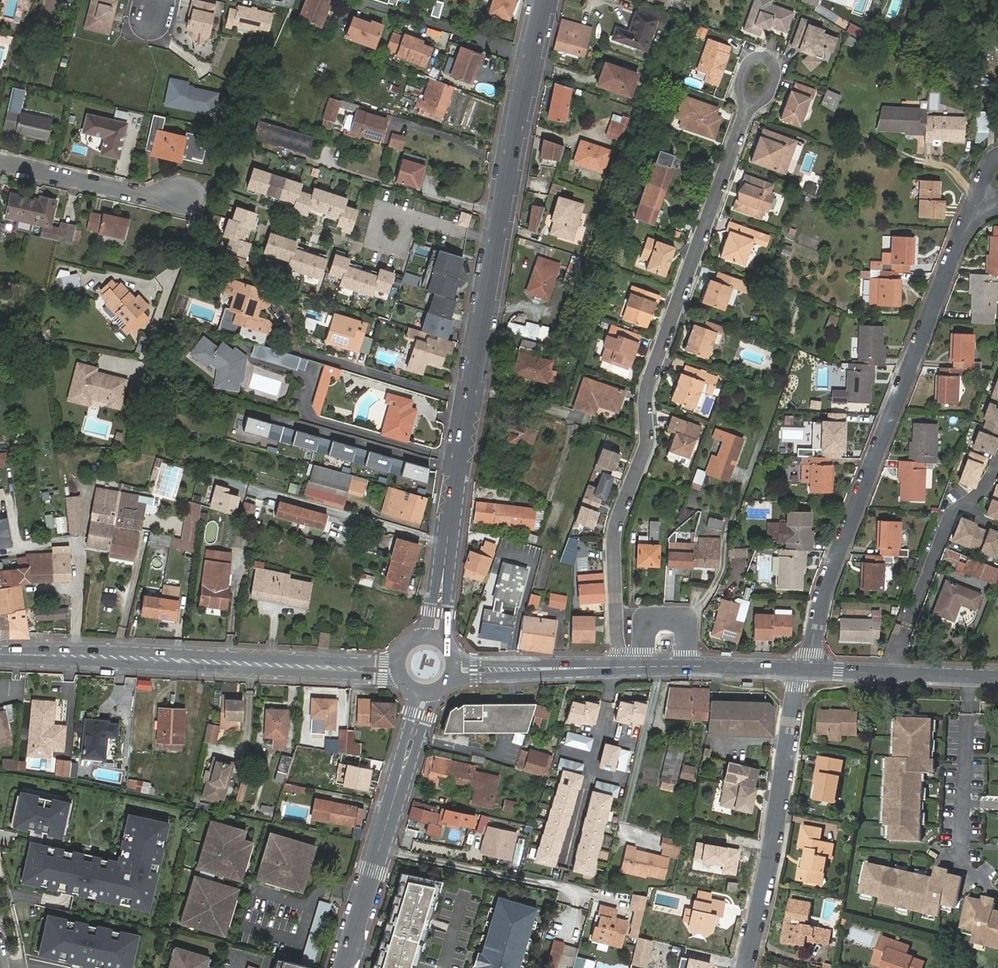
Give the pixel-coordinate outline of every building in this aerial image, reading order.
[(108,0),(93,0),(86,28),(109,34),(112,21),(109,20),(110,16),(113,17),(117,2),(108,0)] [(289,9),(293,0),(280,0),(279,2),(271,0),(253,0),(289,9)] [(325,4),(326,0),(304,0),(298,18),(320,26),(324,16),(321,14),(325,4)] [(490,15),(509,20),(515,0),(495,0),(490,15)] [(785,9),(771,5),(773,1),(769,0),(755,0),(744,32),(760,37),(763,29),(764,26),(771,28),(787,34),(792,20),(782,16),(785,9)] [(215,6),(193,1),(188,22),(191,23),(188,33),(194,46),(207,40),(215,6)] [(436,3),(432,17),(438,19),(442,5),(436,3)] [(234,25),(269,33),(273,14),(238,5),(237,11),(230,9),(226,25),(234,27),(234,25)] [(795,13),(785,9),(782,16),(792,20),(795,13)] [(637,12),(630,32),(618,28),(614,39),(648,50),(658,20),(637,12)] [(359,20),(353,18),(345,37),(373,47),(381,25),(371,21),(370,24),(359,20)] [(562,19),(554,49),(581,56),(588,27),(562,19)] [(801,51),(812,55),(806,61),(814,70),(823,62),(822,61),(822,59),(824,59),(826,53),(825,53),(826,50),(834,52),(838,39),(824,34),(825,30),(810,25),(811,22),(803,19),(794,47),(802,50),(801,51)] [(12,36),(0,33),(0,47),(9,49),(12,36)] [(431,49),(421,45),(412,42),(413,37),(406,35),(398,56),(425,66),(431,49)] [(724,69),(726,70),(732,55),(731,55),(733,47),(726,45),(711,39),(699,70),(709,74),(707,82),(721,86),(725,74),(723,73),(724,69)] [(468,83),(472,72),(476,63),(479,64),(482,56),(461,49),(450,76),(467,83),(468,83)] [(599,85),(604,87),(612,66),(606,64),(599,85)] [(612,66),(604,87),(631,96),(638,75),(612,66)] [(436,81),(431,80),(424,99),(421,107),(427,109),(426,111),(444,118),(454,88),(436,81)] [(168,95),(166,105),(214,117),(218,100),(210,98),(211,94),(192,89),(192,91),(187,90),(188,88),(188,85),(176,82),(173,94),(171,95),(168,95)] [(554,106),(551,105),(549,118),(564,121),(568,104),(575,105),(576,99),(569,97),(571,88),(556,83),(552,100),(552,101),(555,102),(554,106)] [(12,85),(2,125),(14,128),(13,132),(46,140),(51,118),(20,111),(25,89),(12,85)] [(391,85),(389,92),(397,94),(399,87),(391,85)] [(788,110),(786,109),(782,120),(802,127),(811,100),(814,101),(818,92),(798,85),(795,93),(792,92),(788,103),(790,104),(788,110)] [(835,116),(843,96),(829,91),(823,108),(835,116)] [(698,131),(697,134),(715,140),(723,118),(716,116),(719,109),(685,97),(677,119),(684,121),(681,128),(694,132),(695,130),(698,131)] [(363,107),(341,100),(340,102),(331,100),(326,119),(334,122),(340,106),(343,109),(362,115),(356,132),(382,139),(388,119),(362,111),(363,107)] [(427,109),(421,107),(419,114),(442,122),(444,118),(426,111),(427,109)] [(927,109),(881,107),(875,131),(905,133),(905,135),(925,136),(924,144),(948,145),(948,142),(963,142),(965,118),(927,116),(927,109)] [(990,140),(991,114),(977,113),(975,139),(990,140)] [(83,131),(104,137),(100,154),(119,158),(127,125),(87,115),(83,131)] [(203,164),(209,138),(187,132),(186,136),(163,131),(166,119),(154,116),(153,116),(145,150),(152,152),(151,156),(182,163),(183,159),(203,164)] [(332,129),(334,122),(326,119),(323,126),(332,129)] [(311,154),(316,137),(263,122),(258,139),(311,154)] [(613,122),(608,135),(623,140),(628,127),(613,122)] [(759,153),(757,152),(753,162),(788,175),(799,142),(766,130),(763,138),(762,137),(758,147),(761,149),(759,153)] [(403,151),(407,137),(392,133),(388,147),(397,149),(399,150),(403,151)] [(560,160),(565,145),(545,138),(542,157),(560,160)] [(583,141),(576,163),(603,173),(611,151),(583,141)] [(654,161),(647,182),(666,189),(673,169),(669,167),(673,155),(660,150),(656,162),(654,161)] [(403,159),(396,181),(419,189),(426,166),(403,159)] [(273,172),(257,166),(251,186),(267,191),(273,172)] [(289,177),(273,172),(267,191),(283,196),(289,177)] [(304,182),(289,177),(283,196),(298,201),(302,189),(304,182)] [(748,185),(744,196),(746,197),(745,200),(743,199),(742,201),(739,201),(736,209),(764,220),(766,212),(771,213),(772,209),(775,200),(777,196),(773,194),(775,186),(748,177),(745,185),(748,185)] [(923,179),(921,216),(945,216),(946,199),(941,199),(942,179),(923,179)] [(556,182),(553,190),(562,194),(565,185),(556,182)] [(666,189),(647,182),(640,202),(641,203),(638,212),(651,216),(654,208),(659,209),(666,189)] [(315,193),(311,205),(326,210),(332,191),(317,186),(315,193)] [(315,193),(302,189),(298,201),(296,208),(309,212),(311,205),(315,193)] [(348,196),(332,191),(326,210),(342,215),(346,203),(348,196)] [(10,194),(5,218),(51,228),(56,200),(39,197),(39,200),(10,194)] [(586,206),(561,197),(553,220),(555,221),(551,233),(573,242),(586,206)] [(359,208),(346,203),(342,215),(339,222),(345,224),(353,227),(359,208)] [(259,211),(240,205),(235,221),(250,227),(254,228),(259,211)] [(537,232),(545,207),(534,205),(530,229),(537,232)] [(90,211),(86,228),(97,230),(97,232),(124,238),(129,216),(102,210),(101,214),(90,211)] [(471,214),(463,211),(459,224),(467,226),(471,214)] [(235,221),(231,220),(226,236),(233,239),(245,242),(247,234),(250,227),(235,221)] [(31,231),(32,224),(17,221),(15,228),(31,231)] [(48,238),(57,241),(58,241),(73,244),(77,227),(63,224),(62,229),(54,227),(54,231),(49,230),(48,238)] [(732,233),(729,241),(731,242),(729,249),(726,248),(724,257),(747,266),(755,241),(758,233),(732,224),(729,232),(732,233)] [(997,273),(997,225),(995,224),(995,235),(992,235),(991,253),(990,265),(987,265),(986,273),(997,273)] [(766,236),(758,233),(755,241),(763,244),(766,236)] [(280,257),(286,239),(272,234),(267,249),(266,253),(280,257)] [(772,238),(766,236),(763,244),(769,246),(772,238)] [(915,237),(891,236),(891,245),(890,263),(882,263),(882,270),(899,271),(910,272),(910,265),(914,265),(915,237)] [(669,257),(671,258),(675,247),(648,237),(641,257),(649,260),(646,269),(665,276),(669,266),(667,266),(669,257)] [(245,242),(233,239),(227,255),(247,261),(252,245),(248,243),(245,242)] [(280,257),(292,262),(296,250),(299,243),(286,239),(280,257)] [(789,256),(793,246),(785,242),(781,252),(789,256)] [(882,245),(882,263),(890,263),(891,245),(882,245)] [(622,246),(616,261),(624,264),(630,249),(622,246)] [(312,255),(296,250),(292,262),(290,269),(306,274),(312,255)] [(457,278),(463,257),(441,250),(434,271),(435,271),(457,278)] [(328,260),(312,255),(306,274),(322,279),(328,260)] [(337,255),(331,274),(345,279),(349,267),(351,260),(345,258),(337,255)] [(535,295),(543,297),(548,299),(560,264),(540,258),(536,268),(528,292),(535,295)] [(364,272),(349,267),(345,279),(343,286),(358,291),(364,272)] [(233,281),(229,293),(235,295),(231,309),(227,308),(220,331),(232,335),(236,323),(241,324),(237,337),(256,342),(261,344),(264,345),(269,333),(271,325),(269,321),(256,317),(260,303),(264,304),(267,292),(239,283),(242,272),(230,269),(227,278),(233,281)] [(382,270),(380,277),(376,289),(390,293),(396,275),(382,270)] [(870,271),(860,271),(860,277),(871,277),(870,304),(900,305),(902,279),(899,278),(899,271),(882,270),(872,270),(870,270),(870,271)] [(79,288),(79,271),(57,271),(57,288),(79,288)] [(453,299),(460,279),(457,278),(435,271),(428,291),(436,294),(453,299)] [(380,277),(364,272),(358,291),(374,296),(376,289),(380,277)] [(405,272),(402,283),(417,287),(421,276),(405,272)] [(725,310),(733,288),(742,292),(746,281),(721,272),(718,282),(710,280),(702,302),(725,310)] [(997,273),(986,273),(972,272),(972,279),(975,279),(975,292),(974,310),(975,310),(974,323),(993,324),(993,312),(995,312),(996,299),(997,300),(997,280),(997,273)] [(221,290),(229,293),(233,281),(225,278),(221,290)] [(109,303),(119,313),(120,312),(129,322),(149,305),(140,296),(137,298),(123,283),(115,290),(113,287),(105,294),(111,301),(109,303)] [(653,315),(657,303),(660,296),(639,288),(636,287),(633,295),(629,307),(630,307),(631,307),(633,308),(628,322),(648,329),(652,319),(651,319),(652,314),(653,315)] [(267,292),(264,304),(268,306),(271,298),(272,294),(267,292)] [(451,320),(457,300),(453,299),(436,294),(430,313),(451,320)] [(449,327),(451,320),(430,313),(429,313),(423,332),(440,337),(447,340),(451,328),(449,327)] [(350,344),(349,348),(358,351),(363,336),(367,324),(336,314),(328,342),(338,345),(339,341),(350,344)] [(315,329),(317,319),(306,317),(304,327),(315,329)] [(525,325),(508,321),(506,332),(538,338),(541,324),(526,321),(525,325)] [(712,350),(714,343),(718,334),(724,336),(728,328),(709,322),(707,329),(697,325),(687,351),(709,359),(712,350)] [(862,324),(860,363),(876,363),(886,364),(886,358),(883,357),(883,343),(884,325),(862,324)] [(633,367),(636,357),(632,355),(634,351),(638,352),(643,337),(623,331),(613,327),(606,348),(609,348),(605,360),(605,361),(614,364),(615,361),(633,367)] [(423,332),(421,331),(409,369),(423,374),(428,360),(442,364),(447,350),(452,352),(454,344),(439,339),(440,337),(423,332)] [(968,368),(983,369),(983,361),(973,360),(974,334),(953,333),(951,361),(956,361),(956,367),(968,368)] [(244,381),(248,357),(235,347),(233,350),(223,342),(218,347),(204,336),(189,354),(207,368),(210,364),(217,369),(214,388),(239,392),(241,381),(244,381)] [(363,336),(358,351),(370,355),(375,340),(363,336)] [(540,383),(548,359),(534,354),(537,344),(522,339),(519,349),(521,349),(514,374),(540,383)] [(309,359),(286,352),(285,351),(283,351),(264,345),(261,344),(256,342),(252,356),(297,370),(298,369),(305,371),(309,359)] [(554,361),(548,359),(540,383),(548,384),(554,361)] [(632,370),(633,367),(615,361),(614,364),(632,370)] [(860,363),(851,362),(849,390),(834,390),(834,400),(871,401),(872,383),(873,369),(876,369),(876,363),(860,363)] [(338,379),(341,369),(327,364),(322,380),(329,383),(331,377),(338,379)] [(91,370),(76,366),(68,399),(89,404),(90,399),(95,396),(117,401),(123,378),(110,375),(109,381),(89,377),(91,370)] [(687,367),(684,374),(695,378),(698,371),(687,367)] [(968,368),(956,367),(942,367),(941,374),(938,374),(937,402),(959,403),(960,375),(968,375),(968,368)] [(678,390),(676,390),(672,400),(683,404),(682,409),(694,413),(696,408),(695,408),(705,382),(710,384),(717,386),(719,379),(698,371),(695,378),(684,374),(682,373),(678,384),(679,386),(678,390)] [(426,376),(424,385),(442,389),(444,380),(426,376)] [(601,404),(600,407),(618,414),(625,392),(604,385),(597,382),(585,378),(575,409),(593,415),(597,406),(598,403),(601,404)] [(320,416),(329,383),(322,380),(313,406),(318,415),(320,416)] [(717,386),(710,384),(707,392),(713,395),(717,386)] [(407,424),(412,409),(410,409),(412,401),(390,395),(388,403),(393,404),(384,434),(407,440),(412,425),(407,424)] [(985,423),(997,428),(997,404),(990,401),(984,415),(987,416),(985,423)] [(416,411),(412,409),(407,424),(412,425),(416,411)] [(268,438),(272,423),(248,416),(244,431),(268,438)] [(508,432),(505,440),(507,444),(515,447),(516,446),(531,451),(542,420),(534,417),(530,428),(512,422),(509,432),(508,432)] [(670,430),(677,432),(680,433),(678,440),(675,439),(672,448),(669,456),(680,460),(682,455),(690,458),(702,427),(675,417),(670,430)] [(831,457),(842,457),(842,449),(846,450),(847,422),(825,422),(824,449),(814,449),(814,456),(831,457)] [(926,462),(935,462),(936,423),(915,422),(915,442),(914,454),(911,454),(911,461),(926,462)] [(280,442),(284,427),(272,423),(268,438),(280,442)] [(973,442),(989,448),(993,450),(997,436),(997,428),(985,423),(982,429),(979,428),(973,442)] [(292,445),(296,430),(284,427),(280,442),(292,445)] [(316,452),(321,437),(296,430),(292,445),(316,452)] [(712,457),(709,465),(709,466),(712,466),(710,473),(729,480),(743,438),(716,430),(714,437),(719,439),(717,445),(722,446),(717,458),(712,457)] [(328,456),(333,441),(321,437),(316,452),(328,456)] [(353,463),(357,448),(333,441),(328,456),(353,463)] [(365,466),(369,451),(357,448),(353,463),(365,466)] [(621,454),(603,448),(594,471),(604,474),(598,487),(589,484),(575,522),(593,528),(599,512),(597,512),(602,498),(604,499),(612,477),(610,477),(613,470),(615,471),(621,454)] [(970,449),(959,478),(973,483),(981,463),(983,463),(986,456),(970,449)] [(389,473),(393,458),(369,451),(365,466),(389,473)] [(8,462),(8,455),(0,456),(0,464),(8,462)] [(814,456),(803,456),(803,464),(806,464),(814,464),(814,481),(813,491),(833,492),(834,464),(831,464),(831,457),(814,456)] [(401,477),(405,462),(393,458),(389,473),(401,477)] [(925,501),(926,462),(911,461),(901,461),(901,468),(904,468),(903,481),(903,500),(925,501)] [(428,484),(430,469),(405,462),(401,477),(428,484)] [(805,481),(814,481),(814,464),(806,464),(805,481)] [(352,475),(314,465),(310,480),(347,490),(348,489),(352,475)] [(706,472),(698,469),(693,481),(701,484),(706,472)] [(368,480),(352,475),(348,489),(364,494),(368,480)] [(342,508),(347,490),(310,480),(305,498),(342,508)] [(701,484),(693,481),(691,487),(699,490),(701,484)] [(136,556),(149,494),(127,488),(126,494),(121,494),(111,551),(136,556)] [(234,515),(238,499),(224,496),(226,491),(218,488),(214,502),(221,504),(219,510),(234,515)] [(111,551),(121,494),(99,490),(88,547),(111,551)] [(995,490),(987,512),(997,516),(997,492),(995,490)] [(41,492),(42,500),(50,499),(48,491),(41,492)] [(397,491),(390,514),(419,523),(426,499),(397,491)] [(67,499),(71,536),(82,535),(82,508),(81,498),(67,499)] [(197,544),(202,506),(189,502),(184,519),(181,540),(188,541),(197,544)] [(281,502),(277,516),(301,523),(325,529),(329,515),(305,509),(281,502)] [(477,507),(475,522),(533,528),(535,509),(495,505),(495,508),(477,507)] [(536,509),(534,529),(543,529),(545,509),(536,509)] [(808,549),(813,549),(814,542),(809,542),(810,529),(810,510),(790,509),(789,523),(780,522),(780,535),(788,535),(788,541),(788,548),(808,549)] [(51,514),(44,515),(47,528),(54,527),(51,514)] [(57,533),(66,532),(64,516),(55,516),(57,533)] [(962,517),(954,538),(974,546),(982,527),(975,525),(975,522),(962,517)] [(8,518),(0,519),(0,548),(12,546),(8,518)] [(651,522),(650,542),(658,542),(658,522),(651,522)] [(770,535),(780,535),(780,522),(770,522),(770,535)] [(895,558),(910,559),(910,552),(899,551),(901,524),(880,523),(879,551),(882,551),(882,558),(895,558)] [(982,527),(974,546),(995,555),(997,546),(997,531),(989,528),(989,530),(982,527)] [(529,533),(527,539),(537,542),(538,536),(529,533)] [(158,543),(172,547),(174,538),(160,534),(158,543)] [(188,541),(181,540),(174,538),(172,547),(186,550),(188,541)] [(639,538),(638,566),(658,566),(659,546),(648,545),(648,538),(639,538)] [(400,539),(394,559),(414,565),(420,545),(400,539)] [(706,550),(695,549),(694,553),(693,567),(719,568),(722,539),(707,539),(706,550)] [(486,574),(496,546),(487,542),(482,556),(472,552),(467,567),(486,574)] [(232,549),(209,546),(202,602),(230,605),(231,583),(221,582),(222,571),(230,572),(232,549)] [(956,550),(946,546),(941,558),(951,562),(956,550)] [(52,554),(49,555),(54,581),(71,580),(70,547),(52,548),(52,554)] [(579,552),(566,547),(563,554),(561,561),(561,562),(573,566),(579,552)] [(728,547),(728,556),(747,556),(747,547),(728,547)] [(788,548),(783,548),(782,586),(802,587),(803,568),(804,556),(808,556),(808,549),(788,548)] [(693,567),(694,553),(668,552),(667,566),(693,567)] [(54,581),(49,555),(27,555),(27,557),(30,582),(54,581)] [(27,557),(18,558),(20,569),(0,571),(0,590),(7,589),(7,587),(22,585),(22,582),(30,582),(27,557)] [(895,558),(882,558),(867,557),(867,565),(864,564),(862,592),(883,594),(885,565),(895,566),(895,558)] [(414,565),(394,559),(386,586),(407,592),(414,565)] [(974,582),(990,587),(997,566),(982,560),(976,577),(974,582)] [(286,579),(287,574),(263,569),(264,563),(255,561),(254,569),(257,569),(252,598),(307,608),(312,584),(290,580),(286,579)] [(520,604),(528,569),(504,564),(496,599),(497,599),(495,612),(503,614),(505,601),(520,604)] [(221,582),(231,583),(232,572),(230,572),(222,571),(221,582)] [(374,576),(362,573),(359,583),(371,586),(374,576)] [(580,576),(580,587),(581,601),(606,600),(604,574),(580,576)] [(948,581),(935,612),(953,620),(960,604),(975,611),(981,596),(948,581)] [(22,585),(7,587),(7,589),(0,590),(0,613),(26,610),(22,585)] [(103,605),(117,605),(117,594),(103,594),(103,605)] [(539,609),(541,597),(532,594),(529,607),(539,609)] [(552,594),(550,605),(565,609),(567,597),(552,594)] [(733,620),(743,623),(744,618),(750,599),(740,595),(736,598),(735,602),(738,603),(733,620)] [(146,596),(143,614),(176,619),(178,602),(146,596)] [(710,634),(737,642),(743,623),(733,620),(738,603),(735,602),(722,598),(710,634)] [(35,610),(36,620),(63,619),(62,613),(66,613),(65,609),(35,610)] [(26,610),(0,613),(0,638),(30,637),(29,631),(26,610)] [(512,637),(515,618),(503,616),(503,614),(495,612),(488,611),(484,635),(503,638),(504,636),(512,637)] [(840,620),(839,642),(872,643),(873,640),(878,641),(880,612),(872,612),(872,621),(840,620)] [(754,614),(753,638),(771,639),(771,635),(790,636),(792,617),(754,614)] [(541,620),(527,617),(521,648),(552,653),(556,628),(540,626),(541,620)] [(595,643),(596,618),(573,617),(573,642),(595,643)] [(540,626),(556,628),(557,622),(541,620),(540,626)] [(322,635),(321,647),(329,648),(330,636),(322,635)] [(662,715),(688,718),(690,689),(669,687),(662,715)] [(688,718),(706,719),(708,701),(706,701),(707,688),(698,687),(690,687),(690,689),(688,718)] [(244,702),(244,696),(224,696),(223,721),(228,721),(228,702),(244,702)] [(311,698),(311,716),(323,717),(323,727),(333,727),(335,700),(311,698)] [(371,723),(390,724),(392,724),(393,703),(379,702),(379,699),(359,698),(357,722),(371,723)] [(642,723),(648,701),(620,700),(616,720),(629,723),(629,720),(642,723)] [(770,734),(771,708),(766,702),(708,700),(708,701),(706,719),(705,733),(733,733),(770,734)] [(50,722),(53,722),(54,703),(33,701),(29,755),(46,757),(47,749),(63,750),(65,727),(53,727),(50,726),(50,722)] [(594,725),(600,701),(571,701),(565,720),(578,724),(579,721),(594,725)] [(243,721),(244,702),(228,702),(228,721),(223,721),(223,729),(237,729),(237,721),(243,721)] [(450,710),(442,732),(501,731),(508,702),(464,703),(458,708),(456,705),(450,710)] [(514,702),(508,702),(501,731),(507,731),(527,731),(536,702),(514,702)] [(4,710),(5,717),(14,715),(12,704),(4,706),(4,710)] [(158,744),(158,749),(181,750),(184,708),(159,706),(157,744),(158,744)] [(266,708),(265,735),(267,735),(266,742),(273,743),(273,735),(285,736),(286,709),(266,708)] [(8,746),(6,739),(9,738),(5,717),(4,710),(0,710),(0,748),(8,746)] [(838,714),(834,713),(823,713),(822,736),(831,736),(844,737),(844,734),(859,735),(860,724),(853,723),(853,711),(842,711),(838,714)] [(861,712),(853,711),(853,723),(860,724),(861,712)] [(85,716),(82,754),(103,756),(105,732),(117,733),(118,721),(107,720),(108,719),(85,716)] [(931,761),(931,720),(895,718),(894,758),(887,758),(884,827),(890,827),(889,840),(920,842),(923,774),(930,774),(930,773),(931,761)] [(390,731),(390,724),(371,723),(371,730),(390,731)] [(208,725),(205,740),(214,742),(217,726),(208,725)] [(338,740),(346,741),(347,728),(339,728),(339,738),(338,740)] [(345,753),(359,756),(360,742),(352,741),(354,729),(347,728),(346,741),(345,753)] [(352,741),(360,742),(361,729),(354,729),(352,741)] [(523,744),(525,733),(514,731),(512,742),(523,744)] [(590,751),(594,740),(569,733),(566,744),(572,746),(590,751)] [(345,753),(346,741),(338,740),(339,738),(326,738),(325,749),(345,753)] [(312,747),(295,744),(292,756),(306,759),(307,753),(311,754),(312,747)] [(612,770),(618,747),(605,744),(599,766),(612,770)] [(667,745),(662,771),(643,767),(640,784),(675,791),(684,748),(667,745)] [(624,773),(630,750),(618,747),(612,770),(624,773)] [(541,774),(546,753),(528,750),(522,749),(520,758),(526,760),(524,770),(541,774)] [(550,754),(546,753),(541,774),(546,775),(550,754)] [(289,766),(292,756),(281,754),(277,769),(275,780),(284,783),(287,772),(289,766)] [(292,756),(289,766),(300,768),(304,769),(306,759),(292,756)] [(436,777),(447,779),(451,760),(428,756),(423,775),(428,776),(427,781),(435,783),(436,777)] [(581,776),(585,765),(561,757),(557,768),(564,770),(581,776)] [(819,764),(817,778),(820,779),(819,783),(816,799),(834,802),(841,761),(824,757),(822,765),(819,764)] [(57,774),(70,775),(71,760),(58,759),(57,774)] [(222,803),(233,764),(218,760),(212,783),(206,781),(201,797),(222,803)] [(451,760),(447,779),(470,784),(476,785),(476,788),(473,802),(491,806),(497,777),(473,771),(474,766),(451,760)] [(3,768),(18,769),(18,762),(4,761),(3,768)] [(753,788),(758,767),(729,761),(724,781),(726,782),(753,788)] [(347,764),(343,784),(366,789),(370,769),(347,764)] [(694,780),(696,766),(681,764),(680,779),(694,780)] [(296,785),(300,768),(289,766),(287,772),(284,783),(296,785)] [(554,863),(581,776),(564,770),(537,858),(554,863)] [(242,800),(248,778),(243,776),(236,798),(242,800)] [(618,797),(621,786),(596,780),(593,791),(611,795),(618,797)] [(750,812),(755,788),(753,788),(726,782),(724,791),(726,791),(723,806),(750,812)] [(296,785),(284,783),(283,789),(298,792),(298,788),(303,790),(304,787),(296,785)] [(592,873),(611,795),(593,791),(574,869),(592,873)] [(60,832),(67,802),(62,801),(21,792),(20,794),(13,824),(18,825),(30,828),(42,831),(59,834),(60,832)] [(13,824),(20,794),(16,793),(9,825),(17,826),(18,825),(13,824)] [(316,798),(316,799),(324,803),(323,808),(329,809),(330,801),(316,798)] [(324,803),(316,799),(313,815),(312,818),(321,820),(359,827),(361,813),(358,812),(359,807),(330,801),(329,809),(323,808),(324,803)] [(64,833),(71,801),(63,800),(62,801),(67,802),(60,832),(64,833)] [(505,800),(503,809),(513,811),(515,803),(505,800)] [(413,802),(409,817),(416,819),(422,821),(428,823),(425,834),(436,837),(441,816),(433,814),(435,808),(413,802)] [(475,827),(475,825),(477,817),(453,811),(451,821),(475,827)] [(150,899),(158,863),(155,862),(157,854),(160,855),(165,833),(160,832),(162,822),(159,821),(128,814),(126,824),(128,824),(124,845),(121,845),(117,862),(101,858),(81,853),(81,856),(71,854),(71,851),(39,844),(33,842),(30,852),(28,852),(24,870),(26,870),(24,880),(32,882),(48,886),(49,883),(58,885),(58,888),(68,890),(77,892),(77,889),(94,893),(94,896),(118,902),(118,899),(129,901),(128,904),(136,906),(143,907),(145,898),(150,899)] [(487,816),(479,814),(475,825),(475,827),(474,830),(481,833),(487,816)] [(166,834),(169,822),(159,820),(159,821),(162,822),(160,832),(165,833),(166,834)] [(248,842),(250,832),(213,821),(210,831),(206,844),(202,857),(199,867),(237,878),(240,868),(244,855),(248,842)] [(124,845),(128,824),(126,824),(124,823),(119,844),(121,845),(124,845)] [(486,826),(481,840),(488,842),(484,853),(508,858),(515,832),(486,826)] [(808,849),(806,859),(804,869),(801,868),(799,881),(818,884),(820,873),(826,874),(829,858),(833,859),(835,844),(823,841),(824,836),(819,835),(820,829),(804,826),(800,847),(808,849)] [(39,844),(42,831),(30,828),(27,841),(29,841),(33,842),(39,844)] [(206,844),(210,831),(205,830),(201,843),(206,844)] [(310,846),(273,835),(270,845),(267,844),(264,853),(261,862),(265,863),(262,874),(266,875),(295,883),(299,885),(302,875),(305,876),(308,866),(311,857),(307,856),(310,846)] [(680,852),(682,842),(665,838),(663,848),(680,852)] [(488,842),(481,840),(478,852),(484,853),(488,842)] [(252,843),(248,842),(244,855),(248,856),(252,843)] [(202,857),(206,844),(201,843),(198,856),(202,857)] [(518,872),(524,844),(517,843),(511,871),(518,872)] [(629,869),(633,850),(626,848),(622,867),(629,869)] [(102,857),(72,850),(71,851),(71,854),(81,856),(81,853),(101,858),(102,857)] [(655,876),(659,857),(633,850),(629,869),(655,876)] [(244,855),(240,868),(244,870),(248,856),(244,855)] [(668,859),(659,857),(655,876),(663,878),(668,859)] [(949,875),(935,872),(934,871),(933,879),(867,864),(860,893),(880,898),(879,904),(939,917),(941,905),(955,909),(962,878),(949,875)] [(24,880),(26,870),(24,870),(22,869),(20,881),(32,883),(32,882),(24,880)] [(428,925),(425,924),(427,917),(430,918),(433,908),(430,907),(432,900),(435,901),(438,890),(435,889),(438,880),(405,873),(403,880),(400,879),(396,894),(399,895),(397,902),(393,901),(388,921),(391,922),(389,929),(385,928),(382,939),(386,940),(384,947),(380,946),(378,954),(374,967),(416,967),(421,949),(418,948),(420,940),(423,942),(428,925)] [(234,887),(196,876),(194,886),(190,899),(183,922),(221,933),(224,923),(227,910),(231,897),(234,887)] [(727,880),(725,890),(735,892),(737,883),(727,880)] [(190,899),(194,886),(189,885),(185,898),(190,899)] [(537,907),(500,896),(478,967),(518,967),(537,907)] [(232,912),(236,898),(231,897),(227,910),(232,912)] [(149,910),(151,899),(150,899),(145,898),(143,907),(136,906),(136,907),(149,910)] [(186,912),(190,899),(185,898),(181,911),(186,912)] [(641,922),(646,901),(634,898),(630,912),(635,914),(634,920),(641,922)] [(981,901),(968,898),(961,928),(975,931),(972,943),(997,949),(997,912),(994,911),(995,904),(981,901)] [(694,902),(688,927),(711,932),(712,925),(714,916),(719,917),(721,917),(723,903),(710,900),(709,905),(694,902)] [(791,925),(788,943),(808,948),(810,937),(817,939),(816,944),(825,946),(828,931),(812,928),(816,905),(794,900),(789,919),(795,920),(794,925),(791,925)] [(321,905),(304,965),(310,967),(312,967),(329,907),(321,905)] [(591,941),(602,944),(611,910),(600,908),(597,917),(600,918),(597,929),(594,928),(591,941)] [(228,925),(232,912),(227,910),(224,923),(228,925)] [(611,910),(602,944),(619,948),(626,923),(612,920),(614,911),(611,910)] [(133,946),(130,945),(133,934),(107,929),(107,931),(97,929),(98,926),(50,916),(47,926),(45,925),(41,943),(43,943),(41,953),(72,960),(71,964),(81,966),(82,963),(93,965),(93,963),(101,965),(101,967),(105,967),(128,967),(133,946)] [(784,943),(788,943),(791,925),(794,925),(795,920),(789,919),(784,943)] [(638,933),(641,922),(634,920),(631,931),(634,931),(638,933)] [(711,932),(688,927),(688,932),(692,937),(703,940),(710,936),(711,932)] [(828,931),(825,946),(831,947),(835,933),(828,931)] [(640,940),(634,967),(637,967),(649,967),(655,943),(640,940)] [(550,962),(559,965),(565,947),(556,944),(550,962)] [(209,957),(174,947),(168,967),(206,967),(209,957)] [(888,950),(881,967),(923,967),(925,964),(912,960),(912,959),(888,950)] [(314,967),(312,967),(310,967),(277,959),(274,967),(314,967)]
